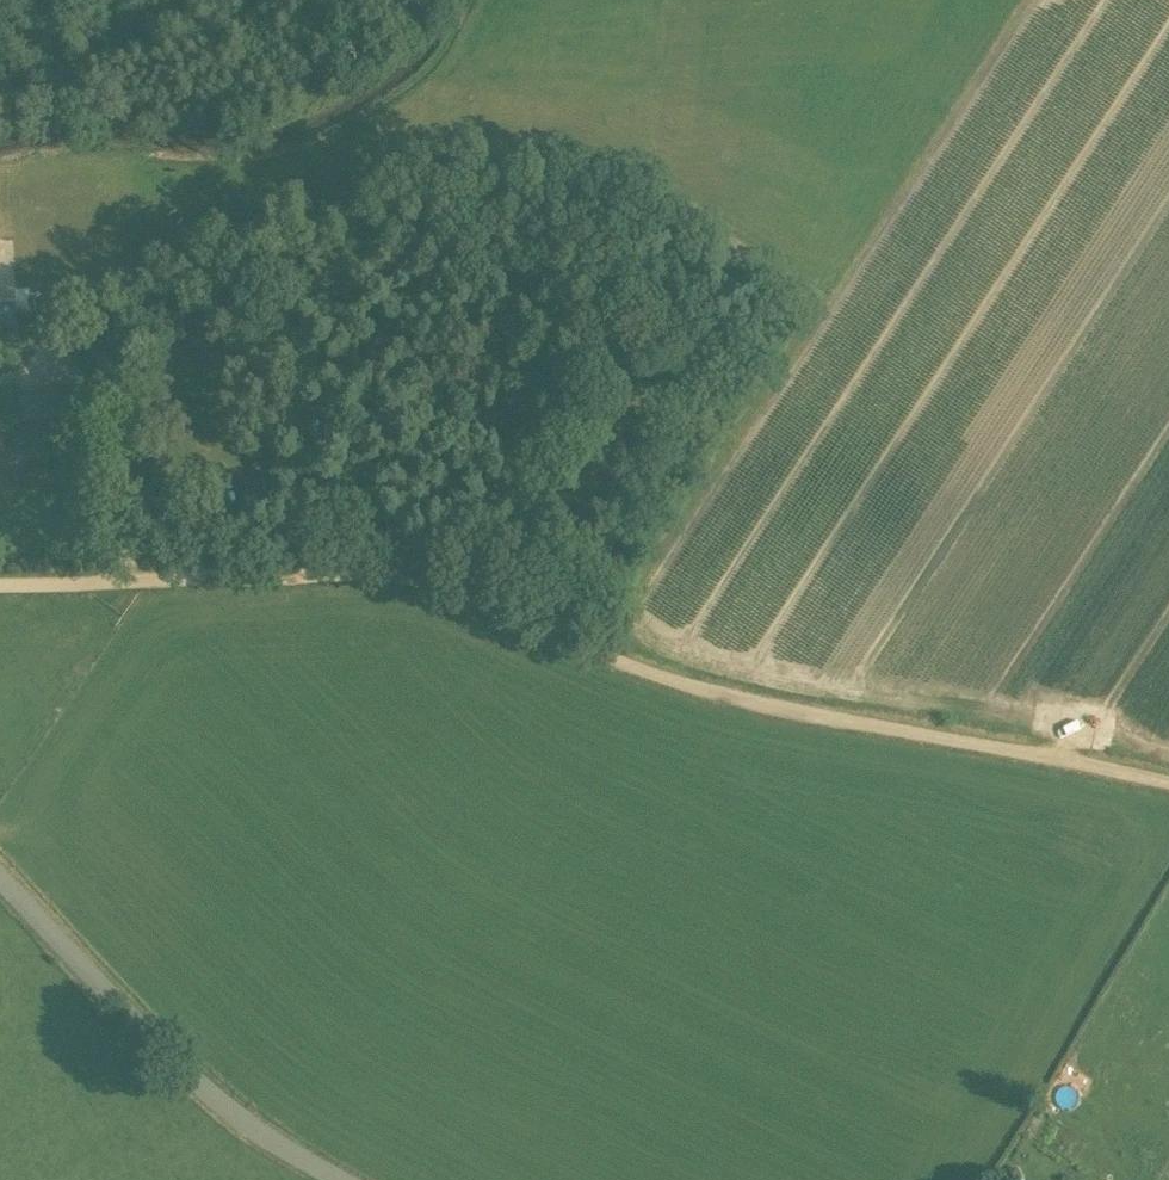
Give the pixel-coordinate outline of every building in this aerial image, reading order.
[(15,303),(0,304),(0,327),(16,327),(15,303)] [(1007,1168),(1002,1176),(1003,1179),(1021,1179),(1022,1179),(1023,1177),(1017,1168),(1007,1168)]
